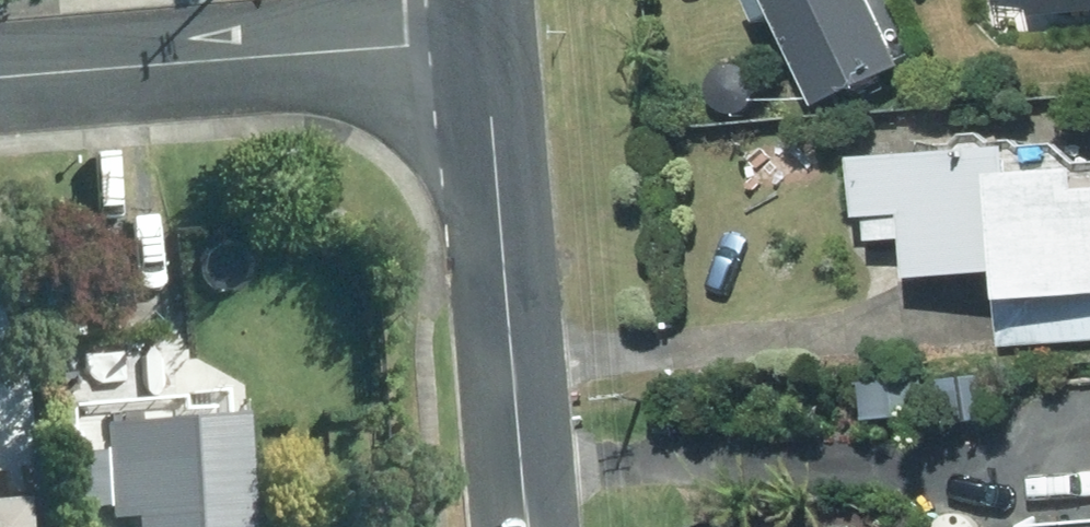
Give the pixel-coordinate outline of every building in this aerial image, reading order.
[(815,114),(903,74),(901,69),(914,63),(885,0),(763,0),(815,114)] [(1037,12),(1089,8),(1089,0),(1036,0),(1037,12)] [(1089,348),(1089,205),(1083,205),(1082,187),(1014,191),(1013,157),(855,164),(858,226),(870,226),(871,247),(907,246),(909,288),(998,285),(1002,351),(1089,348)] [(1001,377),(953,380),(956,424),(1004,421),(1001,377)] [(941,379),(876,381),(877,421),(942,420),(941,379)] [(189,406),(80,411),(85,526),(257,526),(252,412),(191,414),(189,406)] [(9,484),(0,484),(0,526),(30,526),(27,499),(10,500),(9,484)]
